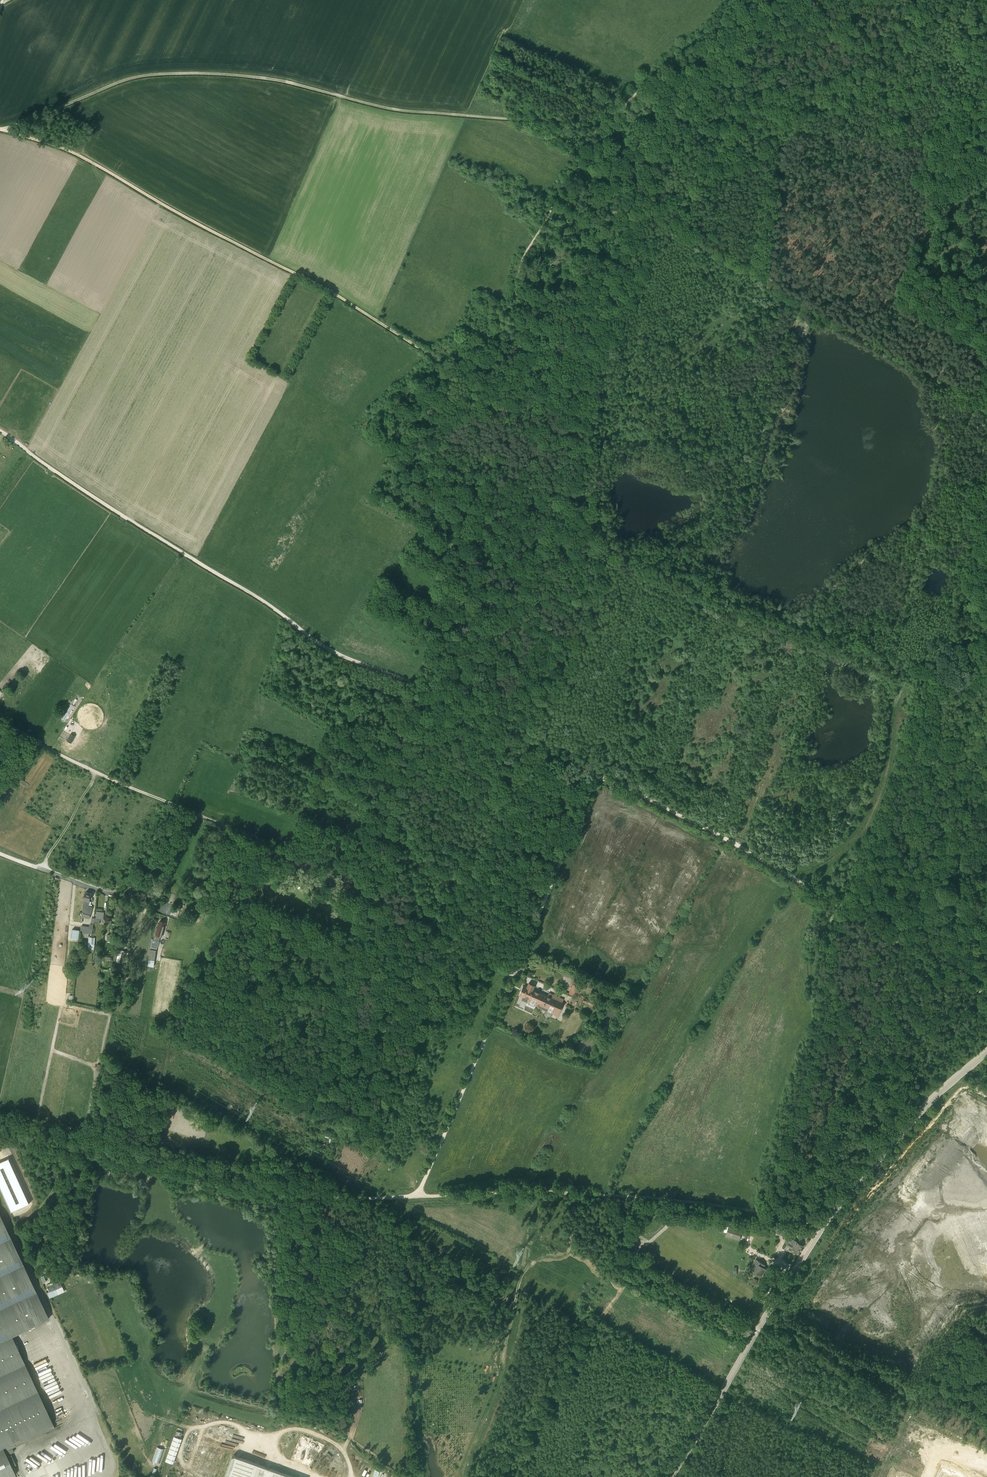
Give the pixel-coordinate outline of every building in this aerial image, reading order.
[(64,719),(68,721),(76,705),(72,703),(64,719)] [(67,741),(71,743),(75,736),(70,734),(67,741)] [(4,802),(11,790),(6,787),(6,786),(4,785),(1,791),(3,792),(0,796),(0,800),(4,802)] [(89,919),(93,907),(89,906),(90,901),(89,901),(91,894),(86,892),(84,899),(83,906),(82,917),(89,919)] [(103,920),(104,912),(96,912),(96,918),(94,918),(93,923),(99,924),(100,919),(103,920)] [(155,961),(156,950),(161,936),(159,936),(161,930),(163,930),(165,923),(160,921),(154,940),(152,938),(149,960),(154,961),(155,961)] [(92,934),(93,924),(89,924),(89,926),(81,925),(80,932),(81,932),(80,936),(88,938),(89,934),(92,934)] [(115,938),(115,930),(112,929),(112,935),(107,935),(107,938),(115,938)] [(72,930),(71,939),(79,940),(80,931),(72,930)] [(577,996),(580,988),(578,987),(579,984),(575,982),(573,984),(568,995),(574,997),(575,995),(577,996)] [(556,1016),(562,1003),(545,996),(532,990),(535,985),(529,983),(527,987),(523,985),(519,995),(528,999),(527,1002),(536,1007),(556,1016)] [(598,1008),(601,1001),(598,1000),(598,999),(593,997),(592,1001),(585,998),(583,1002),(595,1007),(595,1006),(598,1008)] [(0,1153),(0,1178),(16,1212),(26,1207),(1,1152),(0,1153)] [(0,1216),(0,1476),(10,1476),(16,1474),(12,1466),(15,1465),(10,1455),(6,1457),(5,1455),(13,1451),(12,1447),(55,1427),(12,1336),(49,1319),(0,1216)] [(730,1226),(728,1231),(726,1236),(739,1240),(742,1231),(730,1226)] [(785,1236),(787,1229),(778,1226),(776,1233),(785,1236)] [(625,1249),(631,1251),(637,1235),(632,1232),(625,1249)] [(798,1252),(803,1245),(791,1238),(787,1245),(791,1248),(798,1252)] [(756,1259),(755,1260),(750,1268),(762,1276),(767,1269),(763,1267),(765,1264),(756,1259)] [(50,1298),(64,1291),(60,1281),(53,1284),(52,1282),(49,1284),(52,1290),(47,1293),(50,1298)] [(166,1460),(175,1463),(182,1438),(174,1435),(166,1460)] [(152,1461),(160,1464),(164,1449),(157,1447),(152,1461)] [(234,1456),(232,1457),(225,1476),(293,1476),(234,1456)]
